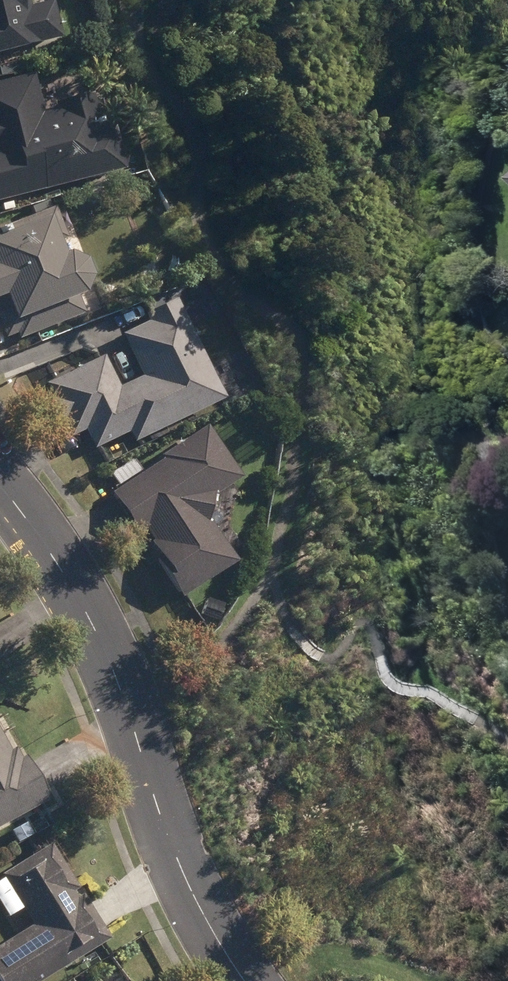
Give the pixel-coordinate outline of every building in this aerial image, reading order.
[(54,40),(45,2),(21,9),(19,0),(0,0),(0,53),(54,40)] [(115,172),(105,130),(92,133),(84,103),(83,98),(33,110),(24,77),(0,83),(0,201),(115,172)] [(0,229),(0,320),(6,335),(19,331),(22,338),(76,316),(69,300),(77,283),(64,252),(46,210),(0,229)] [(125,432),(129,441),(215,400),(167,303),(138,317),(142,324),(113,338),(134,381),(111,392),(95,359),(39,387),(66,439),(78,433),(86,450),(125,432)] [(151,559),(177,599),(226,566),(199,524),(203,498),(231,481),(197,429),(155,456),(157,459),(107,492),(134,533),(140,529),(157,556),(151,559)] [(198,616),(213,622),(219,605),(203,600),(198,616)] [(55,801),(31,757),(25,760),(19,749),(14,752),(0,727),(0,830),(55,801)] [(14,834),(21,846),(37,836),(29,825),(14,834)] [(114,940),(87,896),(81,900),(77,894),(82,890),(55,846),(5,876),(7,881),(0,885),(0,898),(13,919),(26,911),(37,928),(0,951),(0,980),(49,980),(114,940)]
